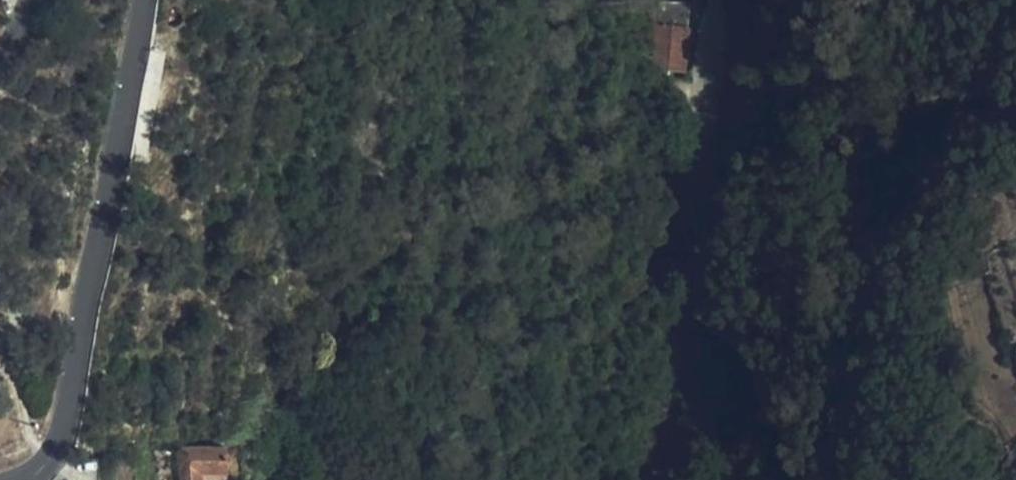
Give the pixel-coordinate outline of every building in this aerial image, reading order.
[(639,69),(658,71),(684,73),(690,3),(645,6),(639,69)] [(223,447),(179,448),(179,479),(200,479),(200,472),(223,472),(225,472),(223,447)] [(223,472),(200,472),(200,479),(202,479),(206,479),(223,479),(223,472)]
